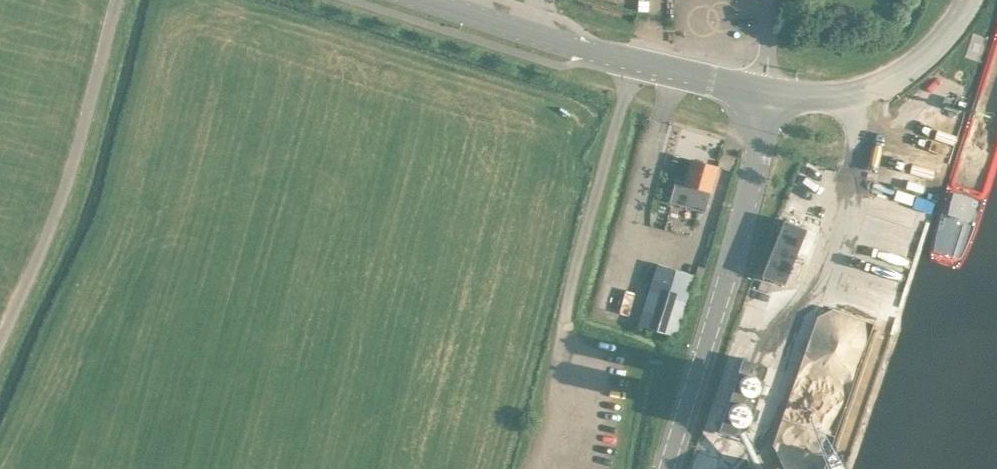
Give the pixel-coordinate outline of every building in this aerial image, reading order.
[(705,209),(717,166),(691,158),(685,180),(676,178),(670,200),(705,209)] [(836,175),(812,166),(798,200),(822,210),(836,175)] [(896,187),(894,197),(913,201),(915,191),(896,187)] [(761,274),(784,283),(806,227),(784,218),(761,274)] [(657,262),(637,325),(673,337),(693,273),(657,262)] [(767,290),(770,283),(760,279),(757,286),(767,290)] [(717,427),(742,436),(767,364),(742,356),(717,427)]
